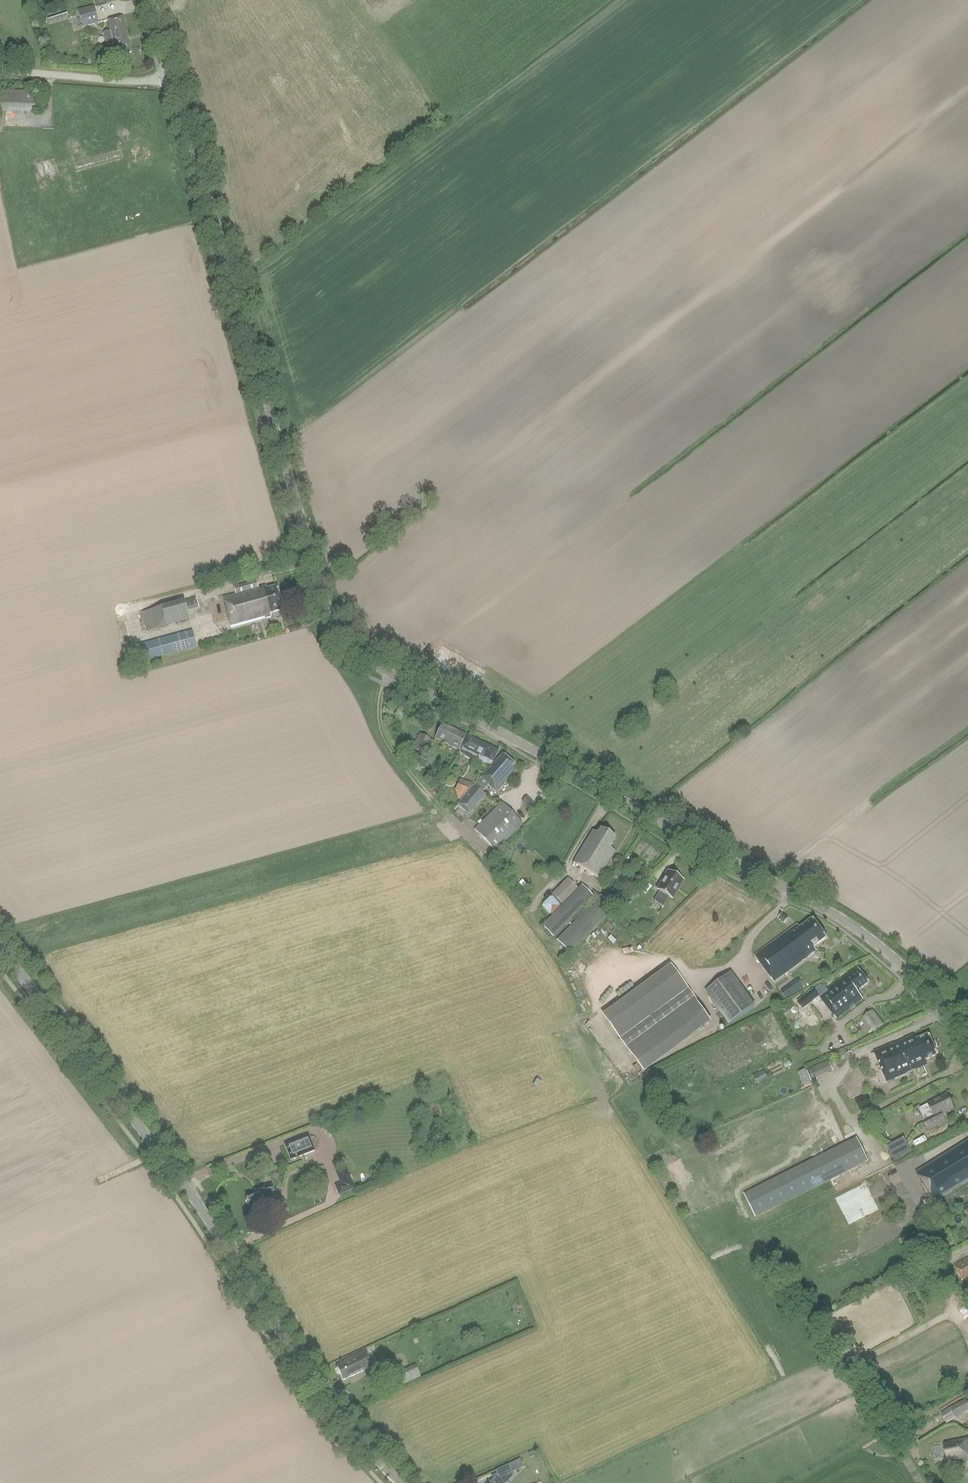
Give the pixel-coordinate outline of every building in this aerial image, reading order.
[(94,7),(77,12),(82,28),(98,24),(94,7)] [(74,10),(68,12),(69,18),(76,16),(74,10)] [(65,11),(44,18),(46,25),(68,18),(65,11)] [(133,53),(124,17),(108,21),(111,31),(103,33),(107,46),(116,44),(119,56),(133,53)] [(36,115),(37,92),(0,92),(0,114),(36,115)] [(234,588),(236,596),(223,599),(231,628),(271,617),(270,613),(283,610),(276,587),(266,590),(265,586),(258,588),(256,582),(234,588)] [(142,612),(147,631),(190,620),(184,601),(142,612)] [(143,664),(196,649),(195,645),(191,631),(142,644),(138,645),(143,664)] [(466,736),(443,725),(436,739),(459,751),(466,736)] [(420,734),(413,749),(423,754),(430,738),(420,734)] [(492,766),(499,751),(468,737),(460,755),(471,760),(472,757),(492,766)] [(502,754),(492,766),(475,786),(475,785),(458,805),(470,815),(486,796),(483,793),(488,786),(498,794),(517,771),(513,767),(515,765),(502,754)] [(462,782),(458,790),(460,797),(462,799),(473,786),(462,782)] [(537,806),(528,797),(523,802),(531,811),(537,806)] [(502,804),(474,831),(494,850),(521,823),(502,804)] [(592,831),(573,863),(600,879),(616,851),(611,849),(616,839),(600,829),(597,833),(592,831)] [(672,900),(683,882),(685,880),(667,869),(655,889),(657,890),(660,892),(654,901),(663,907),(668,898),(672,900)] [(563,905),(542,926),(554,938),(594,897),(582,886),(579,889),(568,878),(552,894),(563,905)] [(601,896),(557,940),(571,954),(614,909),(601,896)] [(778,919),(785,924),(789,919),(782,914),(778,919)] [(798,925),(754,957),(774,983),(809,958),(808,958),(817,952),(814,948),(827,939),(813,920),(800,929),(798,925)] [(602,1015),(644,1072),(712,1022),(670,965),(602,1015)] [(863,999),(858,992),(869,983),(857,968),(841,981),(840,980),(818,997),(836,1020),(863,999)] [(731,974),(706,991),(730,1024),(755,1006),(731,974)] [(798,980),(793,984),(798,991),(803,987),(798,980)] [(814,991),(813,990),(798,1002),(803,1009),(818,997),(814,991)] [(863,1018),(875,1034),(884,1027),(872,1011),(863,1018)] [(933,1034),(917,1040),(916,1036),(903,1041),(915,1070),(927,1064),(926,1061),(941,1055),(933,1034)] [(875,1052),(887,1082),(915,1070),(903,1041),(875,1052)] [(812,1085),(824,1080),(822,1076),(833,1071),(829,1061),(811,1068),(806,1070),(811,1082),(812,1085)] [(755,1074),(759,1082),(770,1076),(766,1068),(755,1074)] [(855,1099),(866,1095),(863,1085),(852,1089),(855,1099)] [(928,1103),(928,1105),(919,1110),(925,1120),(924,1121),(929,1131),(945,1123),(942,1116),(954,1109),(946,1094),(928,1103)] [(866,1096),(855,1101),(860,1111),(871,1106),(866,1096)] [(919,1145),(929,1139),(926,1134),(916,1141),(919,1145)] [(309,1135),(284,1145),(291,1161),(315,1151),(309,1135)] [(857,1138),(745,1194),(756,1218),(868,1161),(857,1138)] [(887,1147),(894,1161),(910,1153),(903,1139),(887,1147)] [(916,1173),(934,1203),(967,1183),(967,1142),(916,1173)] [(336,1173),(340,1185),(335,1187),(338,1195),(355,1189),(347,1169),(336,1173)] [(254,1195),(245,1199),(249,1207),(251,1207),(254,1216),(279,1205),(271,1188),(265,1190),(264,1188),(253,1192),(254,1195)] [(955,1266),(962,1279),(967,1275),(967,1259),(955,1266)] [(336,1367),(337,1368),(336,1370),(338,1374),(340,1374),(343,1381),(373,1367),(365,1351),(344,1361),(345,1363),(336,1367)] [(416,1366),(403,1371),(408,1383),(421,1377),(416,1366)] [(941,1414),(947,1424),(967,1412),(967,1403),(966,1400),(941,1414)] [(945,1445),(949,1462),(967,1458),(967,1440),(945,1445)] [(496,1471),(497,1474),(493,1476),(494,1479),(490,1482),(504,1482),(500,1479),(510,1474),(513,1472),(509,1465),(496,1471)]
